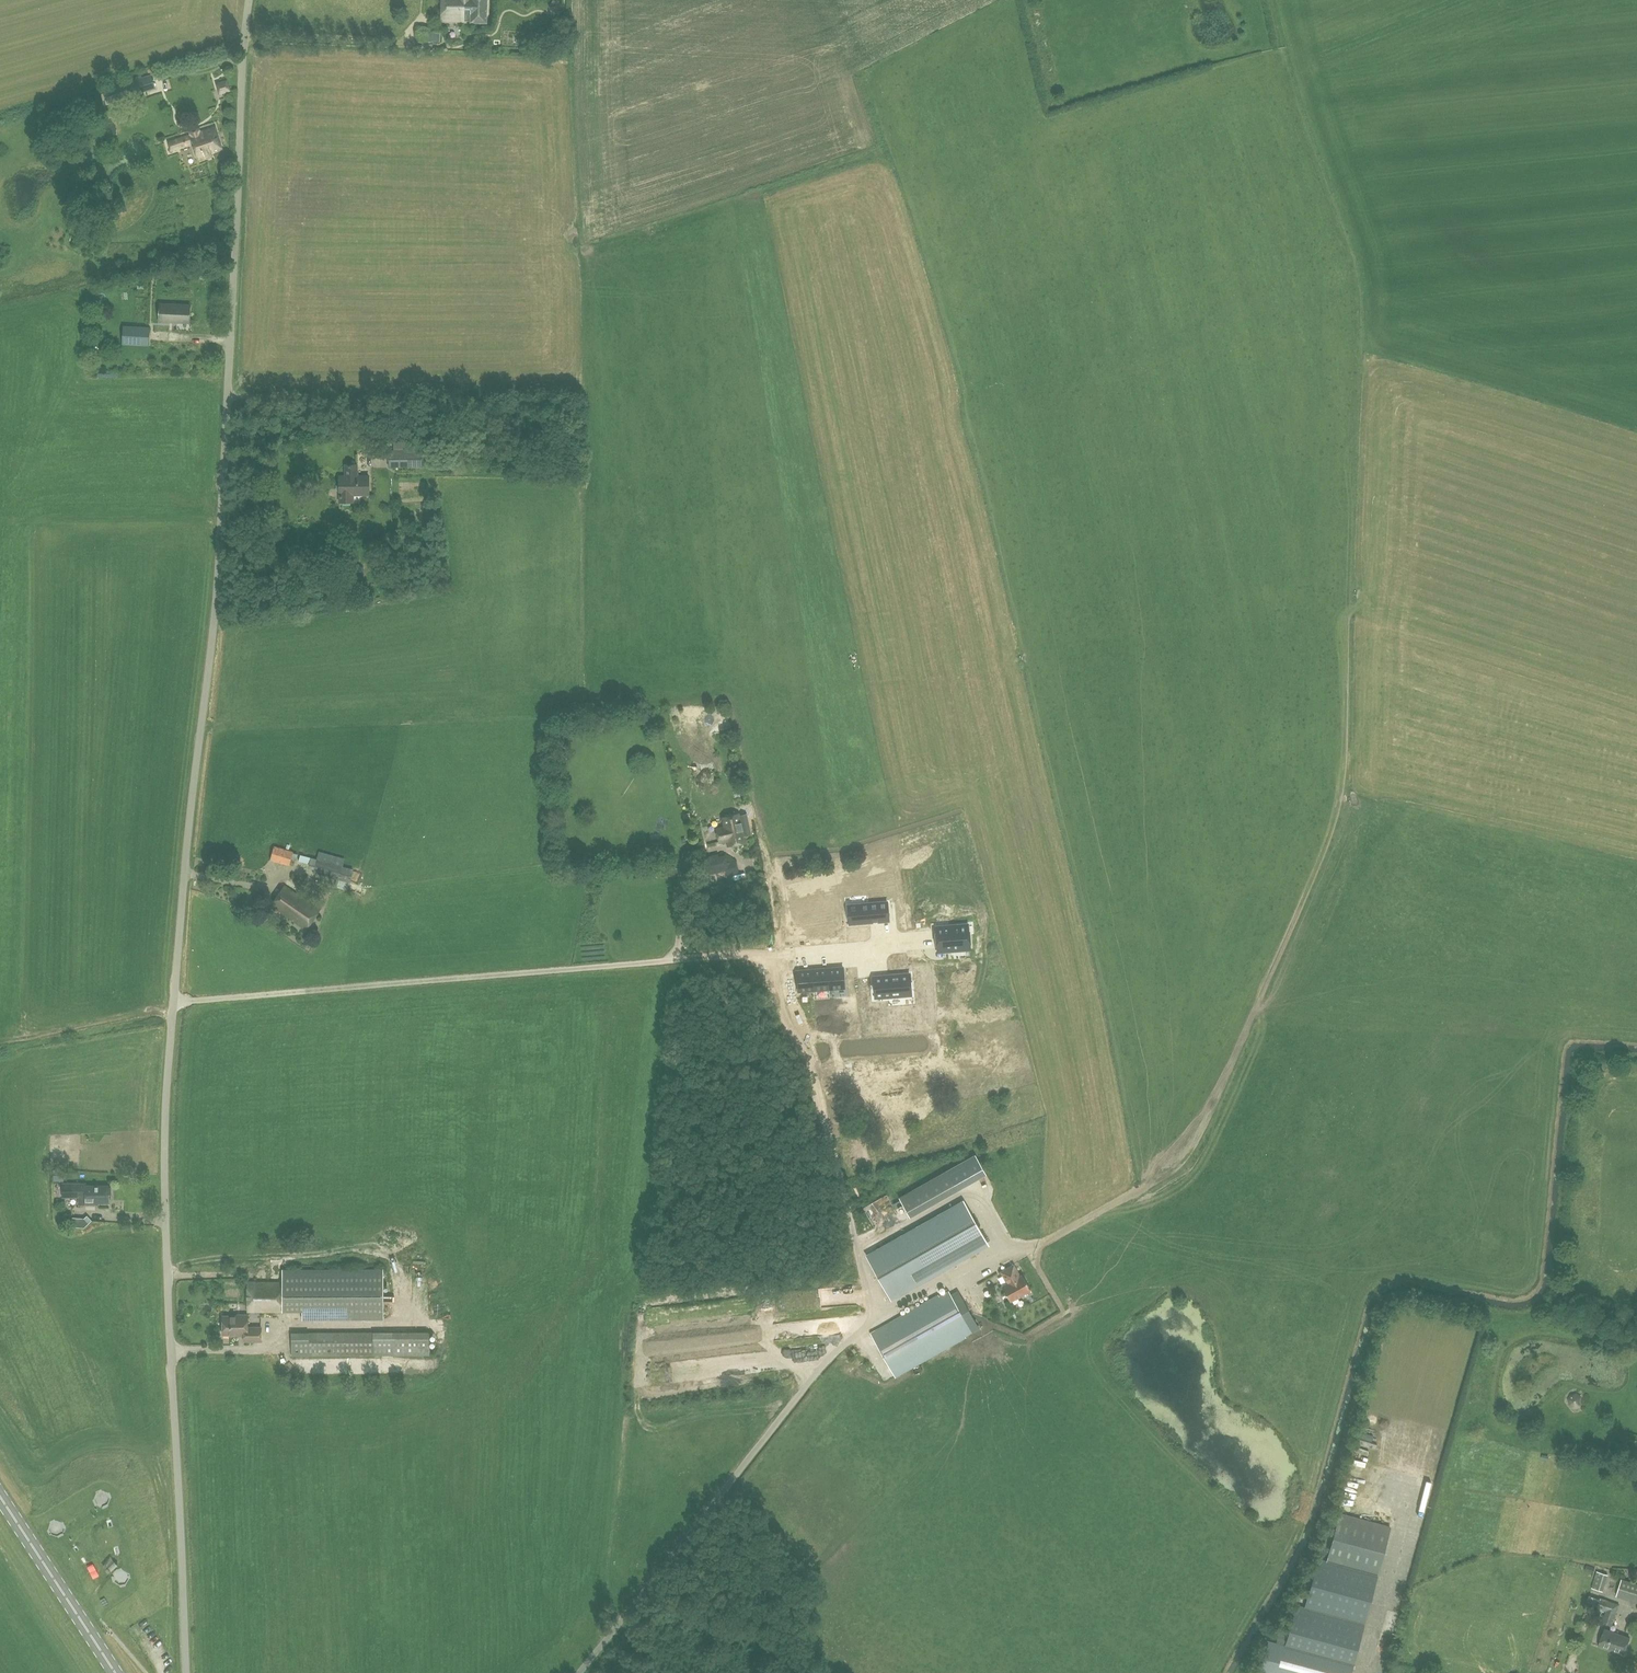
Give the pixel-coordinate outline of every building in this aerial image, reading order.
[(465,22),(466,0),(443,0),(442,21),(465,22)] [(465,22),(471,22),(471,23),(488,24),(488,0),(466,0),(465,22)] [(441,27),(419,26),(419,41),(440,41),(441,27)] [(130,82),(105,89),(108,102),(146,91),(148,97),(160,93),(155,74),(143,78),(141,72),(128,76),(130,82)] [(227,79),(215,83),(219,95),(230,91),(227,79)] [(199,160),(213,155),(212,152),(223,149),(216,126),(169,142),(171,150),(193,143),(194,145),(187,147),(183,152),(186,161),(193,162),(199,160)] [(186,257),(186,248),(166,248),(166,257),(186,257)] [(189,323),(190,305),(161,304),(161,321),(189,323)] [(148,345),(149,327),(124,326),(122,343),(148,345)] [(423,466),(423,450),(421,450),(421,441),(393,441),(393,450),(390,450),(390,467),(423,466)] [(353,494),(369,494),(369,475),(354,475),(354,469),(357,469),(357,464),(345,464),(346,476),(339,476),(340,494),(340,502),(353,501),(353,494)] [(723,827),(716,829),(719,842),(727,841),(728,846),(746,843),(743,830),(749,828),(748,822),(742,823),(740,812),(720,817),(723,827)] [(661,856),(665,847),(660,840),(650,841),(647,849),(648,851),(647,852),(648,857),(661,856)] [(290,865),(291,864),(295,865),(299,855),(294,852),(275,846),(271,859),(290,865)] [(703,875),(728,870),(725,854),(718,856),(718,854),(699,858),(703,875)] [(349,883),(350,883),(354,869),(343,866),(343,867),(318,860),(317,861),(311,859),(310,867),(315,868),(314,872),(337,878),(335,886),(347,890),(349,883)] [(308,928),(321,910),(285,885),(272,904),(308,928)] [(849,923),(889,920),(887,904),(859,906),(859,910),(848,910),(849,923)] [(937,926),(937,949),(971,948),(971,925),(937,926)] [(842,966),(827,967),(829,986),(844,985),(842,966)] [(829,986),(827,967),(812,968),(813,987),(829,986)] [(813,987),(812,968),(797,969),(798,988),(813,987)] [(884,977),(876,977),(878,997),(904,996),(903,989),(912,988),(911,975),(889,976),(889,978),(884,978),(884,977)] [(946,1170),(957,1190),(986,1173),(975,1154),(946,1170)] [(946,1170),(918,1186),(929,1205),(957,1190),(946,1170)] [(87,1185),(87,1183),(64,1183),(64,1197),(80,1197),(80,1204),(86,1204),(95,1204),(95,1202),(109,1202),(109,1193),(112,1193),(112,1187),(109,1187),(109,1185),(87,1185)] [(929,1205),(918,1186),(899,1197),(910,1216),(929,1205)] [(891,1298),(988,1244),(964,1202),(867,1256),(891,1298)] [(1021,1276),(1014,1264),(1002,1271),(1007,1279),(1007,1278),(1010,1282),(1003,1286),(1011,1300),(1031,1289),(1023,1275),(1021,1276)] [(283,1311),(303,1311),(303,1320),(384,1321),(385,1273),(284,1271),(284,1282),(249,1282),(248,1311),(283,1312),(283,1311)] [(972,1332),(949,1291),(872,1334),(895,1375),(972,1332)] [(262,1340),(262,1328),(249,1327),(249,1315),(239,1315),(239,1316),(224,1316),(224,1334),(239,1335),(239,1340),(262,1340)] [(305,1355),(383,1355),(382,1332),(304,1333),(305,1355)] [(1580,1396),(1572,1400),(1576,1407),(1584,1402),(1580,1396)] [(1340,1513),(1327,1562),(1319,1560),(1305,1608),(1297,1606),(1286,1646),(1269,1641),(1260,1672),(1351,1672),(1392,1528),(1340,1513)] [(1591,1588),(1603,1591),(1608,1574),(1596,1570),(1591,1588)] [(1622,1579),(1616,1595),(1636,1602),(1636,1583),(1622,1579)] [(1598,1606),(1597,1609),(1606,1611),(1602,1621),(1612,1625),(1620,1605),(1601,1598),(1600,1600),(1588,1596),(1586,1602),(1598,1606)] [(1624,1654),(1630,1638),(1605,1629),(1599,1645),(1624,1654)]
